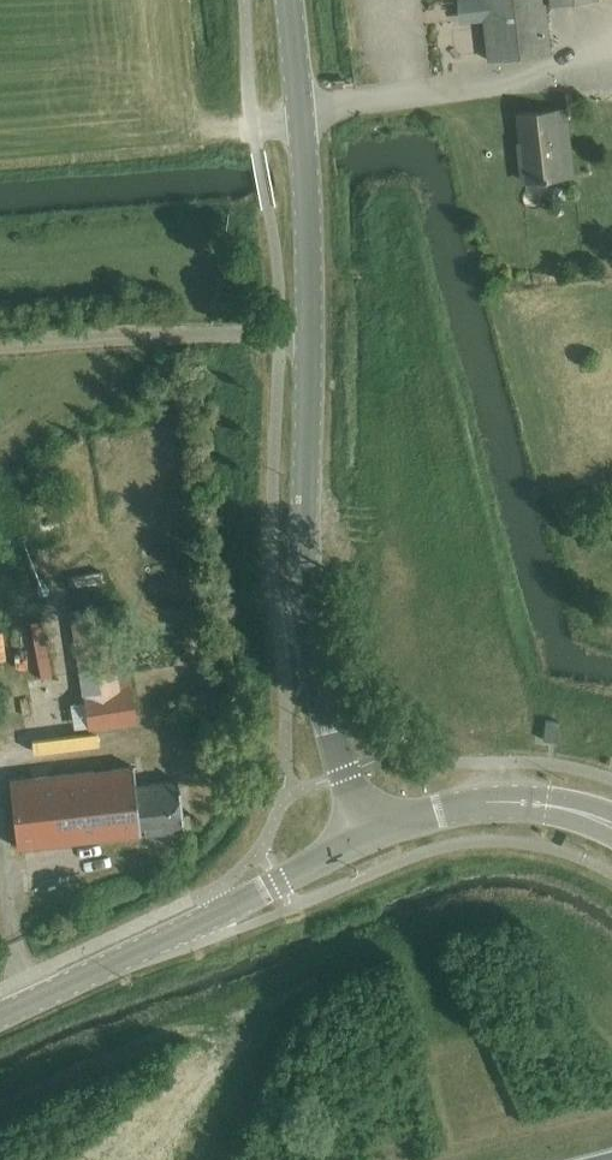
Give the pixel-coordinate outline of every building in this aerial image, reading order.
[(598,0),(469,0),(463,1),(465,20),(483,18),(488,60),(550,52),(545,7),(550,7),(598,1),(598,0)] [(525,182),(562,177),(554,110),(517,114),(525,182)] [(560,187),(551,193),(552,201),(565,199),(564,187),(560,187)] [(41,538),(64,532),(56,500),(33,506),(41,538)] [(131,687),(120,689),(108,615),(119,613),(111,562),(95,564),(97,581),(66,587),(83,695),(89,729),(137,722),(131,687)] [(545,720),(543,740),(557,741),(559,721),(545,720)] [(17,847),(141,833),(184,828),(179,780),(135,785),(133,766),(10,781),(17,847)]
